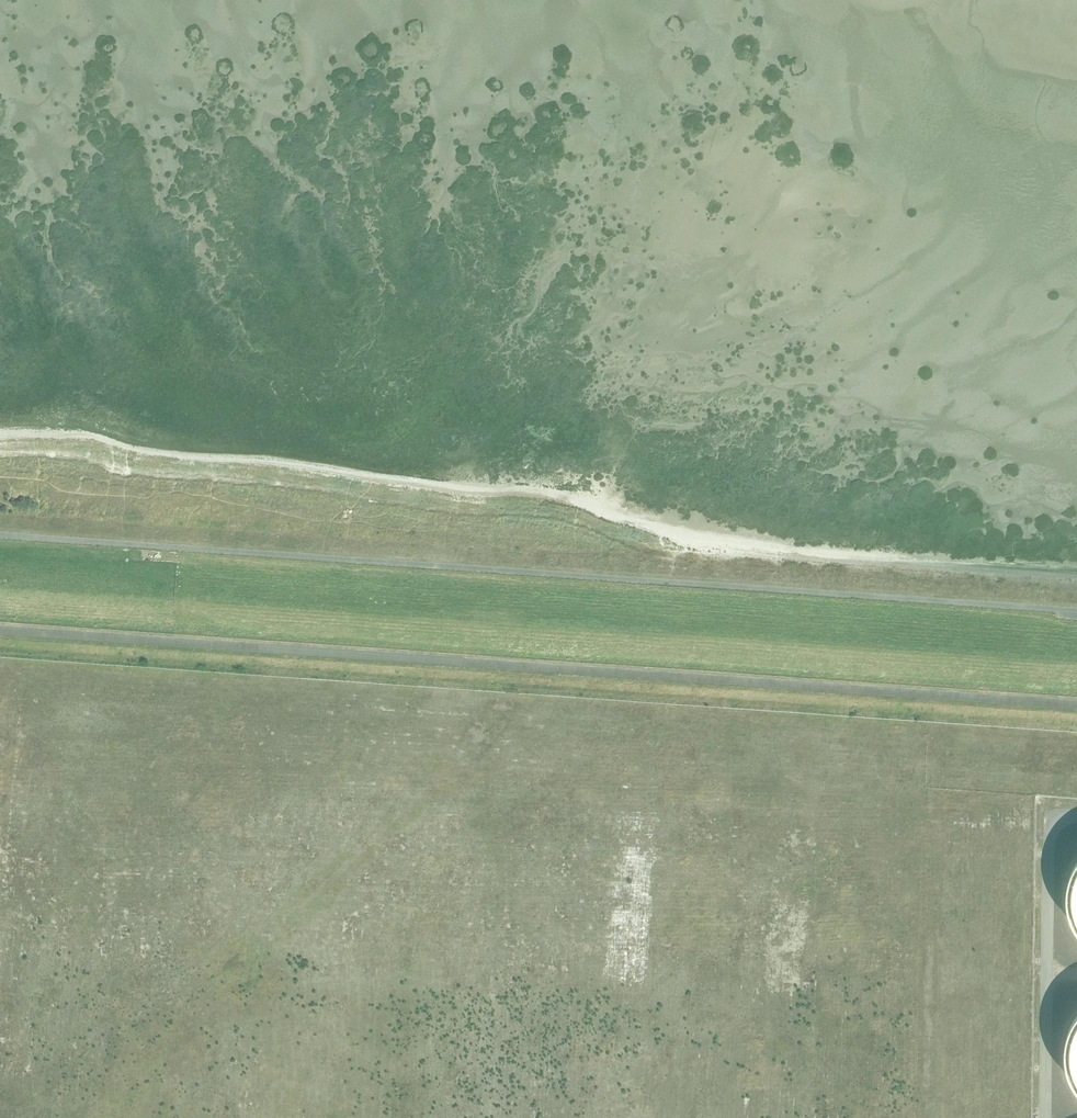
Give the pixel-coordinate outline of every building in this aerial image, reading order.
[(1072,874),(1069,888),(1068,899),(1071,912),(1074,922),(1076,927),(1076,865),(1072,874)] [(1074,1020),(1069,1031),(1065,1044),(1065,1055),(1067,1068),(1071,1078),(1076,1088),(1076,1016),(1074,1020)]
